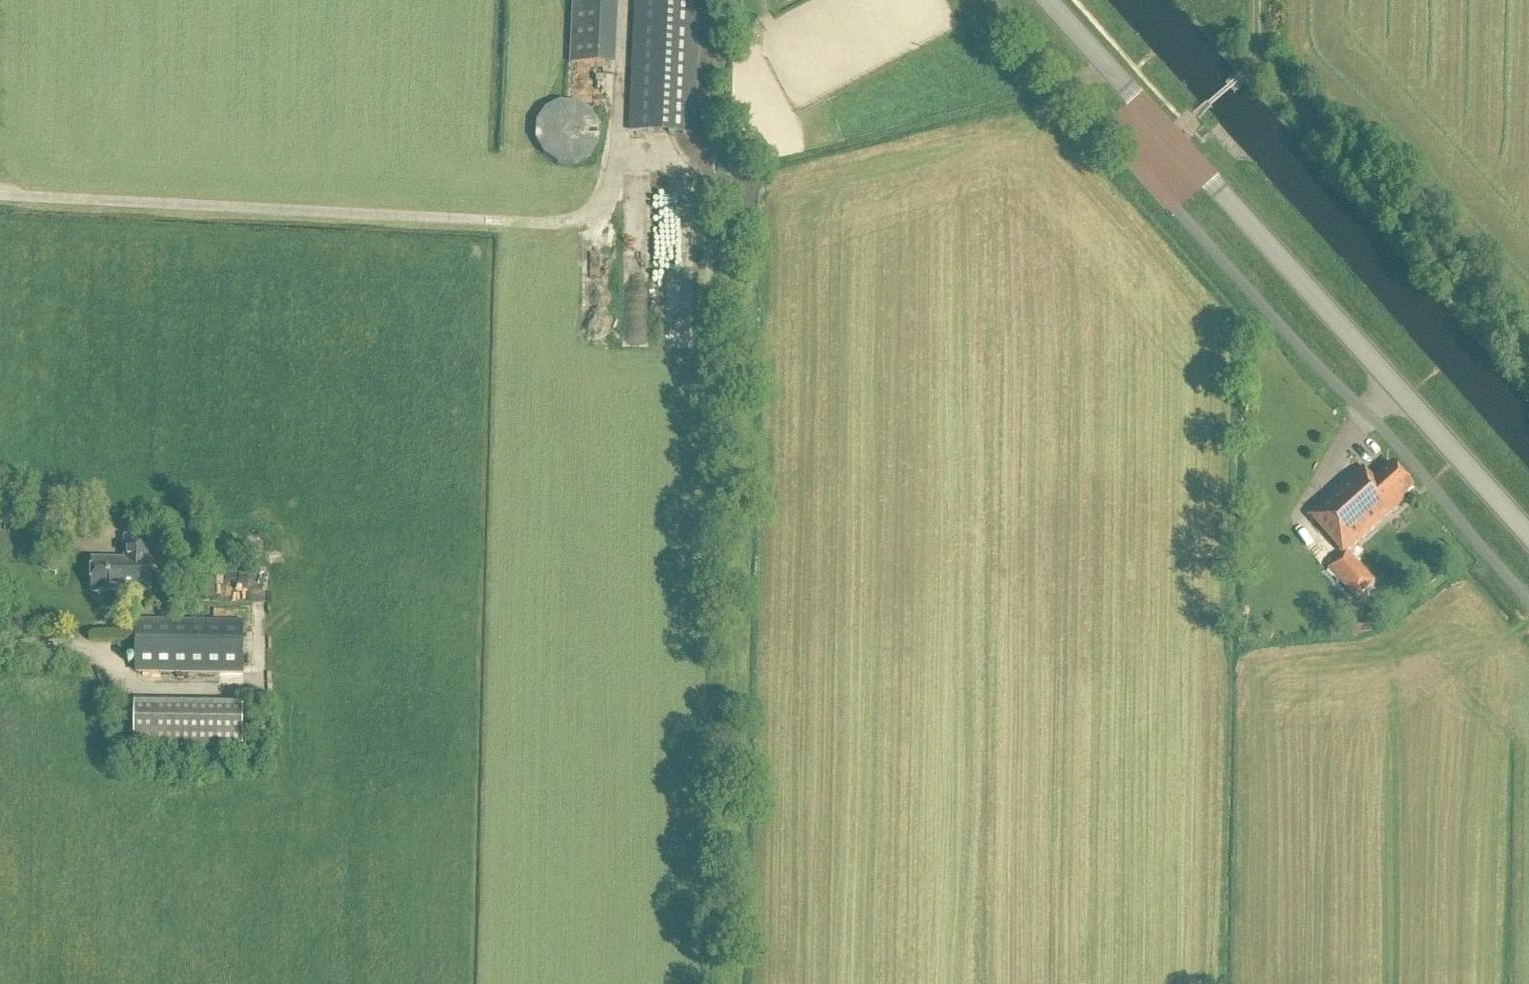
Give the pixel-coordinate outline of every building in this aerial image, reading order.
[(571,65),(610,67),(614,0),(574,0),(571,65)] [(630,133),(694,136),(700,0),(635,0),(630,133)] [(559,106),(550,110),(543,117),(539,126),(537,135),(539,145),(543,153),(550,160),(559,165),(568,166),(578,165),(587,160),(593,153),(598,145),(599,135),(598,126),(593,117),(587,110),(578,106),(568,104),(559,106)] [(1413,490),(1391,466),(1373,482),(1362,470),(1308,518),(1344,558),(1329,571),(1355,601),(1374,584),(1347,554),(1396,510),(1394,508),(1413,490)] [(93,561),(92,592),(151,594),(152,562),(150,562),(150,539),(126,538),(125,561),(93,561)] [(136,623),(136,675),(243,676),(244,625),(136,623)] [(133,758),(243,760),(243,708),(134,706),(133,758)]
